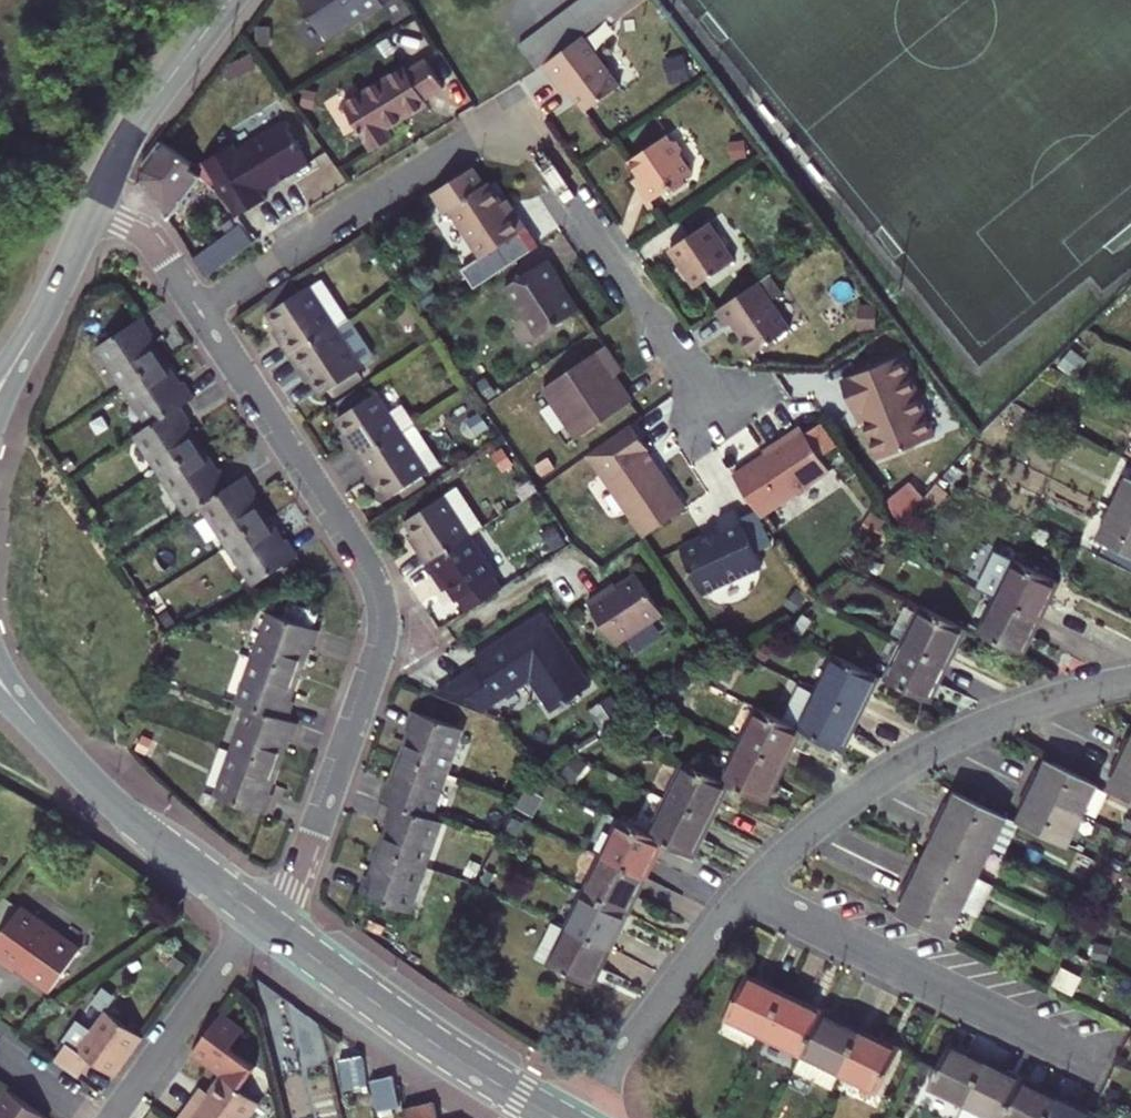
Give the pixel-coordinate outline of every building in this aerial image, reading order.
[(326,40),(383,5),(381,1),(380,0),(300,0),(326,40)] [(381,1),(383,5),(396,26),(416,14),(407,0),(383,0),(381,1)] [(518,41),(537,67),(542,63),(582,34),(628,0),(574,0),(518,41)] [(619,84),(582,34),(542,63),(556,83),(561,79),(569,90),(584,110),(619,84)] [(403,68),(342,107),(371,152),(391,139),(386,131),(427,105),(423,100),(443,88),(425,60),(406,72),(403,68)] [(70,82),(60,73),(47,88),(57,97),(70,82)] [(561,79),(556,83),(564,94),(569,90),(561,79)] [(258,143),(288,125),(287,123),(256,141),(258,143)] [(240,151),(265,194),(281,184),(280,182),(311,164),(302,148),(303,143),(297,141),(288,125),(258,143),(256,141),(240,151)] [(671,138),(667,134),(630,159),(646,182),(640,185),(651,200),(693,171),(682,156),(683,148),(676,139),(671,138)] [(142,169),(143,180),(170,218),(194,187),(207,200),(214,189),(202,177),(189,167),(191,162),(163,141),(142,169)] [(265,194),(240,151),(236,145),(207,163),(240,218),(269,201),(265,194)] [(312,166),(311,164),(280,182),(281,184),(312,166)] [(524,226),(511,208),(506,212),(498,200),(484,181),(480,183),(470,168),(429,194),(443,213),(446,211),(479,258),(524,226)] [(504,196),(498,200),(506,212),(511,208),(504,196)] [(711,221),(672,248),(698,285),(736,259),(711,221)] [(197,261),(208,277),(257,244),(246,228),(197,261)] [(547,259),(503,288),(519,312),(521,310),(538,335),(579,307),(567,291),(565,291),(558,281),(561,279),(547,259)] [(304,290),(296,278),(267,297),(275,309),(269,313),(278,327),(285,337),(279,341),(290,358),(338,327),(350,318),(324,279),(311,287),(310,286),(304,290)] [(794,326),(762,280),(719,310),(729,326),(735,322),(756,352),(794,326)] [(350,318),(338,327),(363,366),(374,359),(375,353),(352,317),(350,318)] [(148,318),(103,346),(131,386),(170,360),(154,336),(158,333),(148,318)] [(285,337),(278,327),(273,331),(279,341),(285,337)] [(338,327),(290,358),(301,374),(306,371),(313,382),(322,396),(332,390),(360,371),(365,368),(363,366),(338,327)] [(632,398),(614,372),(608,365),(617,358),(606,342),(544,386),(579,436),(632,398)] [(855,415),(858,414),(863,411),(868,424),(866,425),(881,460),(935,437),(901,357),(841,382),(855,415)] [(622,366),(617,358),(608,365),(614,372),(622,366)] [(184,382),(170,360),(131,386),(155,422),(185,403),(199,394),(189,381),(184,382)] [(306,371),(301,374),(308,386),(313,382),(306,371)] [(363,376),(360,371),(332,390),(335,395),(363,376)] [(359,464),(402,435),(376,396),(367,402),(348,414),(338,421),(346,433),(353,443),(347,446),(359,464)] [(348,414),(367,402),(363,396),(344,407),(348,414)] [(197,421),(185,403),(155,422),(141,431),(167,471),(207,446),(194,425),(197,421)] [(878,461),(881,460),(866,425),(868,424),(863,411),(858,414),(878,461)] [(806,431),(820,453),(836,442),(822,420),(806,431)] [(632,423),(588,454),(646,536),(686,508),(645,449),(648,447),(632,423)] [(801,424),(785,434),(787,438),(766,452),(734,473),(762,514),(831,469),(820,453),(806,431),(801,424)] [(416,426),(402,435),(359,464),(370,480),(375,477),(382,487),(390,500),(442,466),(416,426)] [(353,443),(346,433),(340,437),(347,446),(353,443)] [(763,448),(766,452),(787,438),(785,434),(763,448)] [(207,446),(167,471),(195,512),(209,504),(238,484),(229,470),(225,471),(207,446)] [(238,484),(209,504),(235,545),(274,518),(262,499),(265,496),(252,475),(238,484)] [(375,477),(370,480),(376,491),(382,487),(375,477)] [(1127,479),(1112,508),(1130,517),(1130,481),(1127,479)] [(902,514),(925,498),(914,481),(890,497),(902,514)] [(454,514),(469,504),(459,488),(444,498),(454,514)] [(454,514),(444,498),(406,523),(415,536),(421,546),(416,549),(427,566),(471,538),(485,528),(469,504),(454,514)] [(1112,508),(1095,541),(1104,545),(1097,557),(1130,574),(1130,517),(1112,508)] [(736,510),(718,518),(721,525),(713,528),(714,531),(680,547),(702,592),(762,564),(736,510)] [(289,542),(274,518),(235,545),(261,585),(305,557),(293,539),(289,542)] [(500,551),(485,528),(471,538),(486,561),(500,551)] [(421,546),(415,536),(409,539),(416,549),(421,546)] [(486,561),(471,538),(427,566),(438,582),(442,579),(450,590),(458,603),(460,601),(494,579),(497,577),(486,561)] [(980,591),(996,598),(1039,620),(1056,585),(998,556),(980,591)] [(661,614),(635,574),(618,585),(605,594),(602,590),(586,601),(615,645),(661,614)] [(442,579),(438,582),(445,593),(450,590),(442,579)] [(494,579),(460,601),(469,614),(503,591),(494,579)] [(615,581),(602,590),(605,594),(618,585),(615,581)] [(885,634),(901,642),(944,663),(962,625),(903,596),(885,634)] [(1039,620),(996,598),(978,633),(1022,655),(1039,620)] [(279,610),(262,659),(306,674),(317,642),(323,644),(329,627),(279,610)] [(479,669),(439,696),(482,710),(530,679),(552,713),(589,689),(542,618),(474,662),(479,669)] [(901,642),(883,679),(926,700),(944,663),(901,642)] [(836,655),(818,692),(861,713),(879,676),(836,655)] [(304,698),(299,696),(306,674),(262,659),(248,700),(256,702),(297,717),(304,698)] [(818,692),(803,684),(785,721),(800,729),(843,750),(861,713),(818,692)] [(297,717),(256,702),(239,750),(281,765),(290,737),(298,738),(304,719),(297,717)] [(785,721),(759,709),(741,745),(782,765),(800,729),(785,721)] [(411,733),(402,758),(447,774),(464,729),(413,711),(406,731),(411,733)] [(1118,756),(1130,762),(1130,739),(1127,738),(1118,756)] [(741,745),(723,781),(727,783),(764,801),(782,765),(741,745)] [(273,788),(281,765),(239,750),(224,793),(271,809),(276,793),(273,788)] [(1118,756),(1108,777),(1113,780),(1108,790),(1130,801),(1130,762),(1118,756)] [(393,783),(385,781),(379,798),(391,803),(431,817),(447,774),(402,758),(393,783)] [(1037,773),(1029,789),(1084,816),(1098,785),(1048,761),(1041,775),(1037,773)] [(685,762),(667,799),(709,819),(727,783),(723,781),(685,762)] [(1084,816),(1029,789),(1020,808),(1024,810),(1019,821),(1069,845),(1084,816)] [(945,802),(937,818),(993,846),(1008,816),(956,791),(950,804),(945,802)] [(650,834),(662,840),(692,855),(709,819),(667,799),(650,834)] [(391,803),(384,822),(391,825),(381,851),(426,867),(443,822),(431,817),(391,803)] [(993,846),(937,818),(929,835),(933,837),(927,851),(979,876),(993,846)] [(621,820),(602,856),(644,877),(662,840),(650,834),(621,820)] [(409,913),(426,867),(381,851),(372,877),(365,875),(358,895),(409,913)] [(979,876),(927,851),(922,861),(917,859),(907,880),(963,907),(979,876)] [(644,877),(602,856),(584,893),(626,913),(644,877)] [(903,900),(896,914),(948,939),(963,907),(907,880),(899,898),(903,900)] [(626,913),(584,893),(566,928),(608,949),(626,913)] [(65,994),(97,952),(40,909),(5,955),(31,974),(34,970),(65,994)] [(608,949),(566,928),(549,964),(591,984),(608,949)] [(763,1039),(784,995),(745,976),(724,1020),(763,1039)] [(763,1039),(803,1058),(824,1015),(784,995),(763,1039)] [(78,1038),(65,1056),(91,1074),(102,1058),(124,1074),(153,1034),(115,1006),(87,1045),(78,1038)] [(824,1015),(803,1058),(841,1076),(861,1034),(824,1015)] [(899,1052),(861,1034),(841,1076),(872,1092),(878,1094),(899,1052)] [(964,1105),(986,1062),(949,1044),(928,1087),(964,1105)] [(366,1057),(342,1062),(349,1091),(373,1085),(366,1057)] [(803,1058),(795,1074),(833,1092),(841,1076),(803,1058)] [(986,1062),(964,1105),(990,1117),(1004,1117),(1023,1080),(986,1062)] [(199,1100),(186,1117),(257,1117),(268,1103),(230,1076),(207,1106),(199,1100)] [(399,1076),(381,1080),(388,1110),(406,1105),(399,1076)] [(872,1092),(841,1076),(833,1092),(864,1107),(872,1092)] [(381,1080),(377,1081),(384,1111),(388,1110),(381,1080)] [(1058,1098),(1023,1080),(1004,1117),(1048,1117),(1058,1098)] [(60,1116),(18,1085),(0,1109),(0,1117),(58,1117),(60,1116)] [(436,1096),(417,1100),(422,1117),(441,1117),(436,1096)] [(1058,1098),(1048,1117),(1094,1117),(1095,1116),(1058,1098)] [(417,1100),(407,1102),(411,1117),(422,1117),(417,1100)] [(964,1105),(958,1117),(990,1117),(964,1105)]
